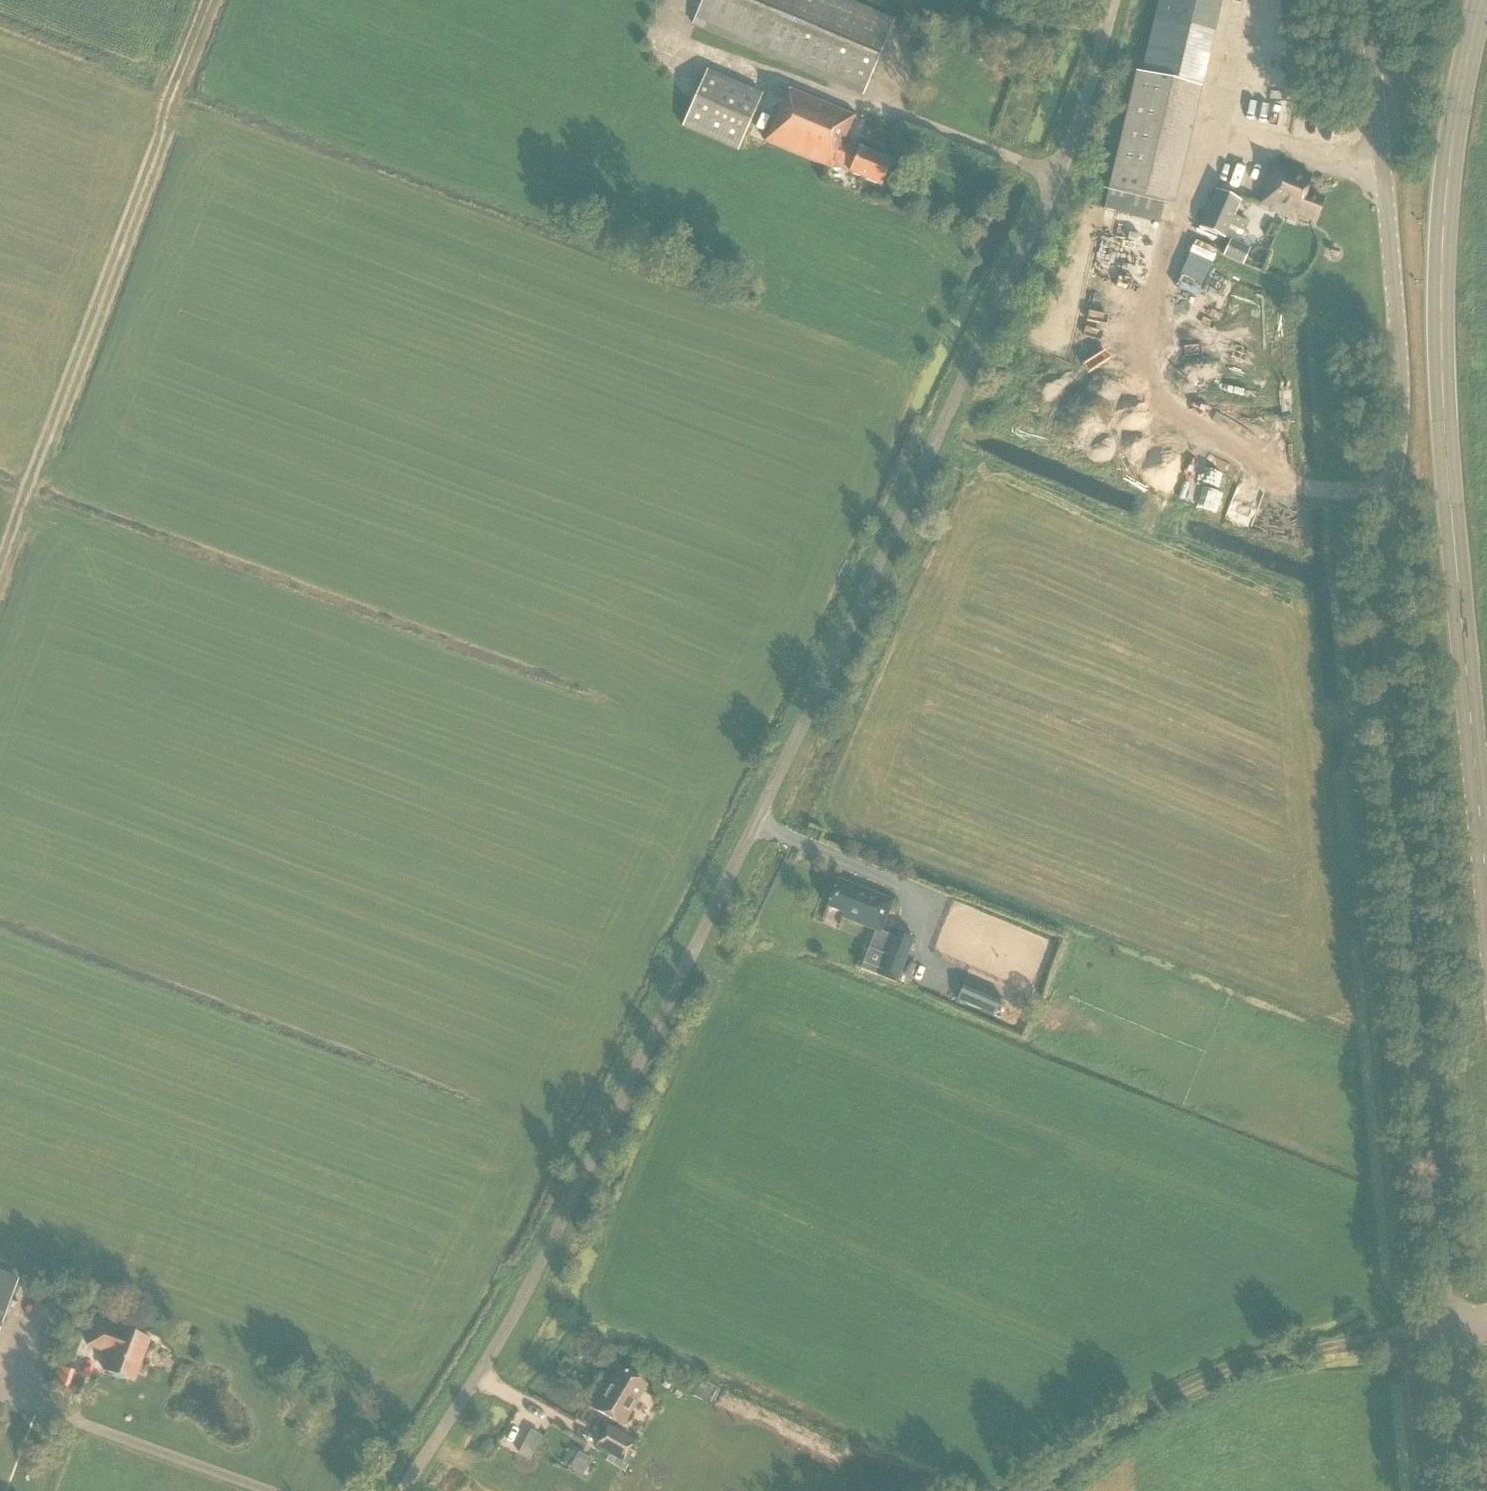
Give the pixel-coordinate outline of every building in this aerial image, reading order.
[(894,20),(845,0),(702,0),(692,23),(863,95),(894,20)] [(1142,72),(1201,86),(1212,39),(1152,26),(1142,72)] [(681,125),(738,150),(762,95),(705,70),(681,125)] [(1250,90),(1260,93),(1266,77),(1256,73),(1250,90)] [(880,186),(891,162),(859,148),(857,152),(842,145),(854,117),(789,89),(783,104),(765,97),(749,134),(765,141),(831,169),(835,161),(850,168),(848,172),(880,186)] [(1314,221),(1322,200),(1304,194),(1311,177),(1276,163),(1260,204),(1295,218),(1297,214),(1314,221)] [(1239,201),(1215,189),(1198,226),(1223,237),(1239,201)] [(1125,217),(1130,198),(1110,193),(1105,212),(1125,217)] [(1250,248),(1230,240),(1223,257),(1242,265),(1250,248)] [(1178,304),(1186,318),(1197,312),(1189,297),(1178,304)] [(1106,379),(1103,396),(1113,398),(1116,381),(1106,379)] [(826,907),(843,914),(842,917),(879,933),(892,902),(838,879),(826,907)] [(874,976),(895,985),(914,938),(892,929),(874,976)] [(993,1016),(1002,997),(965,981),(956,1000),(993,1016)] [(1028,1010),(1001,1000),(996,1013),(1023,1023),(1028,1010)] [(17,1278),(0,1272),(0,1326),(17,1278)] [(40,1299),(44,1315),(59,1312),(55,1295),(40,1299)] [(107,1354),(102,1371),(135,1383),(151,1338),(118,1326),(118,1328),(95,1319),(85,1346),(107,1354)] [(72,1371),(56,1366),(48,1389),(63,1394),(72,1371)] [(627,1373),(624,1372),(618,1369),(594,1409),(622,1426),(646,1385),(642,1383),(642,1380),(635,1376),(632,1377),(626,1374),(627,1373)] [(608,1427),(597,1447),(622,1462),(634,1442),(608,1427)]
